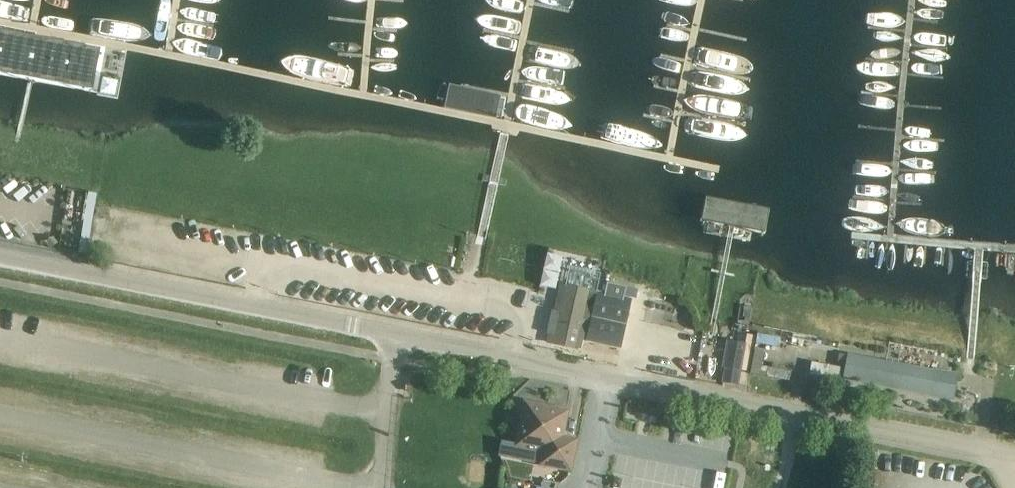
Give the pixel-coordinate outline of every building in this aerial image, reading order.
[(710,220),(768,232),(774,205),(715,193),(710,220)] [(624,298),(626,288),(607,284),(605,294),(597,292),(596,293),(565,286),(552,342),(577,348),(585,309),(595,311),(588,342),(621,349),(632,299),(624,298)] [(838,378),(931,396),(953,400),(958,373),(848,353),(845,369),(811,362),(809,375),(838,381),(838,378)] [(725,368),(723,383),(724,383),(738,385),(740,375),(741,371),(725,368)] [(518,444),(544,449),(541,464),(570,469),(576,441),(562,438),(567,412),(526,403),(518,444)]
